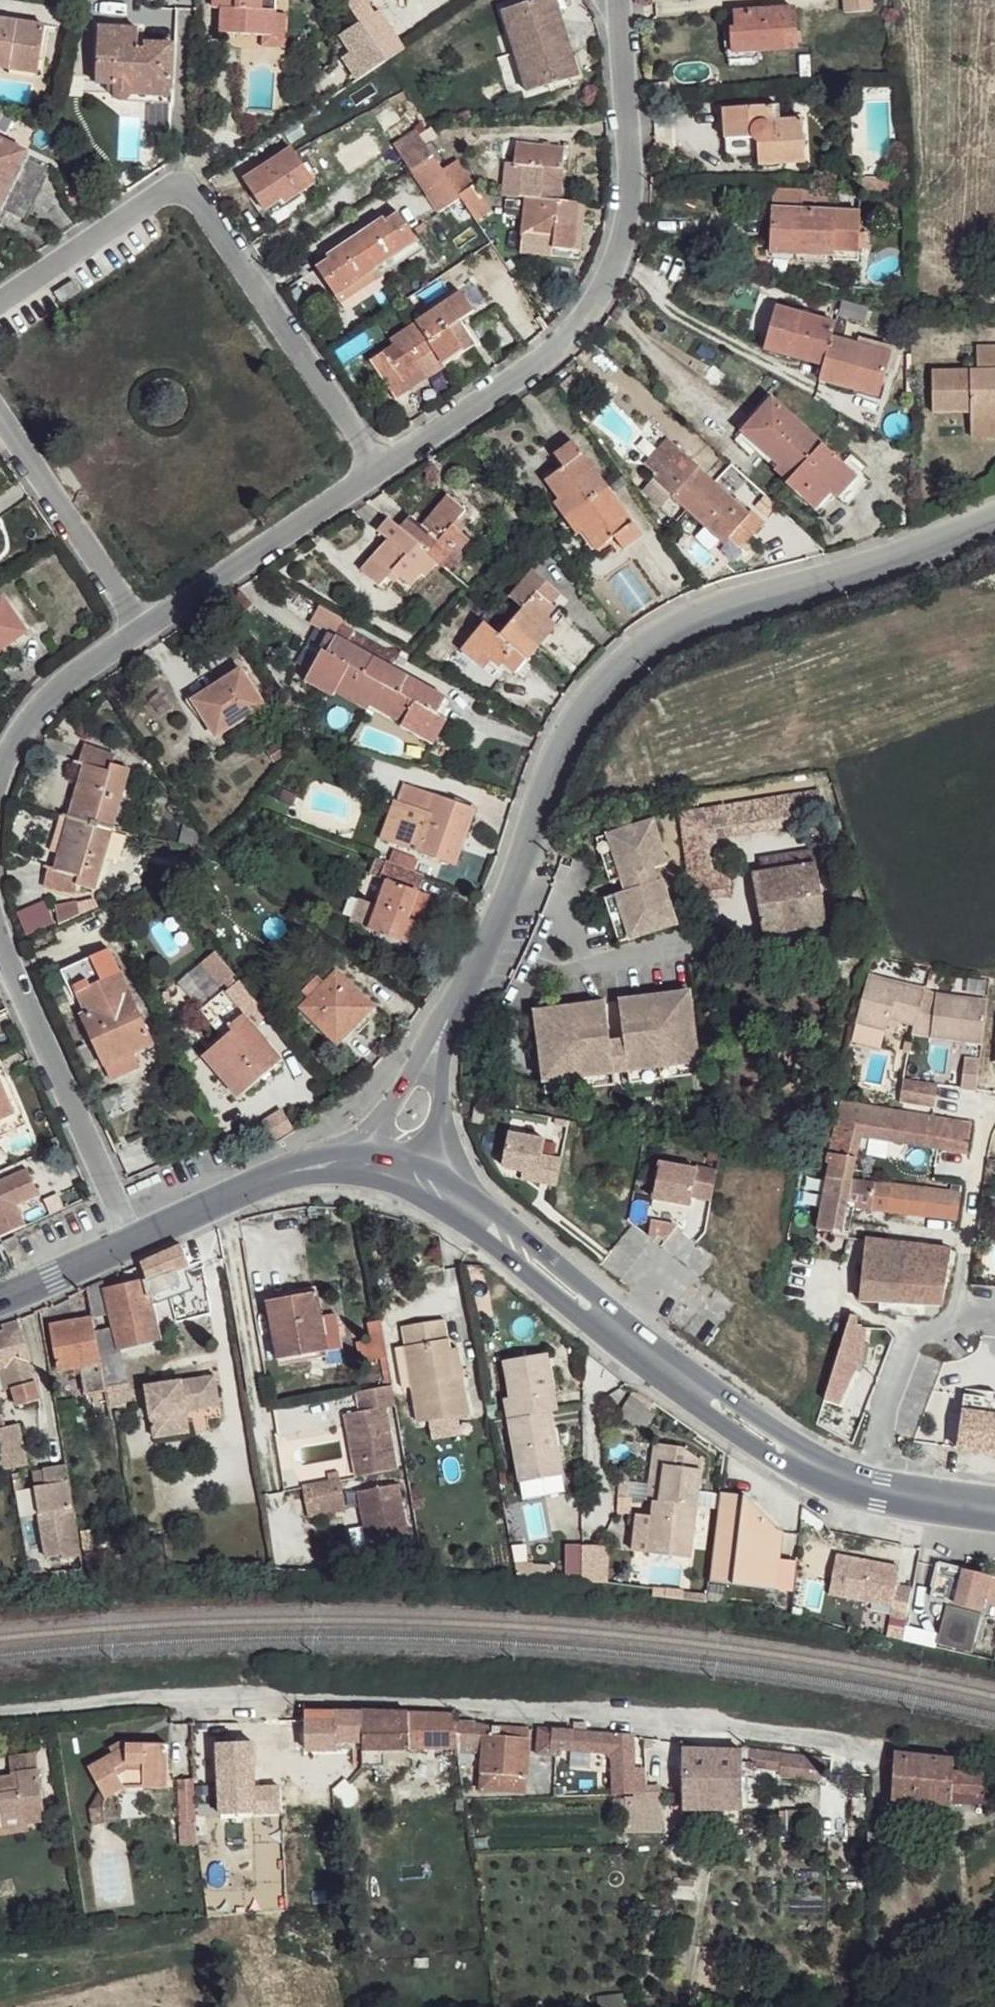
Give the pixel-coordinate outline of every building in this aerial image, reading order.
[(275,0),(220,0),(220,5),(218,30),(263,33),(273,33),(274,10),(275,0)] [(545,0),(533,0),(502,11),(513,51),(565,37),(559,13),(550,16),(545,0)] [(559,13),(555,0),(545,0),(550,16),(559,13)] [(872,0),(844,0),(844,11),(872,10),(872,0)] [(796,47),(794,8),(736,12),(737,27),(732,29),(733,51),(796,47)] [(284,45),(285,10),(274,10),(273,33),(263,33),(263,43),(284,45)] [(45,25),(0,19),(0,67),(38,73),(45,25)] [(359,78),(386,63),(363,21),(336,35),(359,78)] [(171,96),(172,42),(136,40),(136,29),(98,27),(97,82),(116,84),(115,97),(117,99),(122,101),(125,101),(130,99),(130,94),(171,96)] [(571,59),(565,37),(513,51),(525,93),(568,81),(564,62),(571,59)] [(577,78),(571,59),(564,62),(568,81),(577,78)] [(806,162),(804,120),(772,122),(770,107),(723,109),(726,140),(757,137),(759,157),(760,168),(806,162)] [(20,217),(43,171),(22,161),(26,153),(2,141),(14,116),(0,111),(0,207),(20,217)] [(419,134),(416,130),(392,144),(411,171),(433,156),(419,134)] [(759,157),(757,137),(726,140),(728,160),(759,157)] [(557,201),(562,151),(517,146),(515,166),(524,167),(521,198),(525,198),(557,201)] [(316,178),(294,148),(246,178),(265,208),(283,197),(284,201),(316,178)] [(433,156),(411,171),(438,212),(461,198),(477,222),(493,210),(459,160),(443,170),(433,156)] [(521,198),(524,167),(515,166),(507,166),(505,196),(521,198)] [(572,252),(576,203),(557,201),(525,198),(523,236),(553,239),(552,250),(572,252)] [(580,252),(586,204),(576,203),(572,252),(580,252)] [(767,257),(859,254),(857,205),(765,209),(767,257)] [(412,229),(400,212),(386,221),(383,217),(355,237),(377,268),(420,241),(412,229)] [(552,250),(553,239),(523,236),(520,255),(551,257),(552,250)] [(377,268),(355,237),(327,255),(330,260),(316,269),(336,296),(377,268)] [(428,253),(420,241),(377,268),(385,281),(428,253)] [(385,281),(377,268),(336,296),(344,309),(385,281)] [(79,292),(72,281),(54,293),(61,304),(79,292)] [(474,312),(462,292),(415,325),(443,367),(473,347),(458,324),(474,312)] [(830,339),(835,325),(777,309),(765,352),(822,365),(830,339)] [(443,367),(415,325),(389,341),(393,347),(369,365),(393,401),(443,367)] [(880,396),(891,355),(830,339),(822,365),(818,380),(880,396)] [(931,370),(930,411),(970,412),(970,423),(994,422),(994,347),(976,347),(976,370),(931,370)] [(811,434),(774,400),(743,433),(781,466),(811,434)] [(970,423),(970,436),(994,437),(994,422),(970,423)] [(859,477),(811,434),(781,466),(794,477),(786,487),(816,510),(835,487),(843,493),(859,477)] [(701,468),(669,441),(645,466),(658,478),(654,481),(675,496),(672,498),(690,513),(717,485),(699,470),(701,468)] [(607,490),(573,443),(554,457),(558,462),(562,467),(553,476),(567,493),(559,500),(555,503),(568,520),(607,490)] [(562,467),(558,462),(541,476),(559,500),(567,493),(553,476),(562,467)] [(869,485),(859,477),(843,493),(854,502),(869,485)] [(744,551),(767,525),(753,513),(751,516),(717,485),(690,513),(727,545),(730,539),(744,551)] [(624,551),(643,537),(607,490),(568,520),(578,535),(584,531),(591,526),(605,546),(616,539),(619,544),(624,551)] [(453,527),(466,511),(448,497),(422,528),(412,520),(400,529),(437,561),(445,568),(470,540),(453,527)] [(424,577),(437,561),(400,529),(389,520),(378,533),(388,543),(361,573),(379,587),(392,574),(408,586),(420,574),(424,577)] [(601,556),(619,544),(616,539),(605,546),(591,526),(584,531),(601,556)] [(550,606),(560,594),(533,572),(509,599),(524,610),(511,625),(538,648),(564,617),(550,606)] [(2,599),(0,600),(0,647),(4,652),(28,632),(2,599)] [(516,675),(538,648),(511,625),(501,636),(484,624),(469,643),(501,669),(503,666),(516,675)] [(372,705),(392,668),(337,637),(327,651),(323,649),(305,680),(334,696),(339,687),(372,705)] [(493,678),(501,669),(469,643),(461,653),(493,678)] [(438,716),(447,700),(446,700),(392,668),(372,705),(403,723),(400,728),(432,746),(447,721),(438,716)] [(267,707),(243,671),(194,701),(217,738),(267,707)] [(112,829),(128,767),(114,763),(115,753),(84,745),(79,765),(84,765),(71,817),(112,829)] [(406,785),(400,805),(417,810),(413,823),(399,817),(390,844),(449,864),(458,834),(465,838),(476,808),(406,785)] [(297,795),(285,790),(279,801),(292,807),(297,795)] [(807,796),(680,814),(690,880),(718,875),(712,839),(812,823),(807,796)] [(413,823),(417,810),(400,805),(394,803),(382,841),(390,844),(399,817),(413,823)] [(94,890),(112,829),(71,817),(56,867),(50,866),(45,884),(78,893),(79,887),(94,890)] [(654,822),(597,840),(611,883),(623,880),(626,892),(605,899),(619,943),(676,925),(662,881),(657,883),(653,870),(668,865),(654,822)] [(456,866),(465,838),(458,834),(449,864),(456,866)] [(813,852),(758,861),(760,874),(815,866),(813,852)] [(419,892),(425,877),(387,862),(380,878),(389,882),(390,880),(419,892)] [(760,874),(751,875),(763,934),(828,925),(815,866),(760,874)] [(718,875),(690,880),(694,902),(732,895),(727,874),(718,875)] [(409,918),(419,892),(390,880),(389,882),(371,931),(407,943),(416,921),(409,918)] [(421,924),(431,896),(419,892),(409,918),(416,921),(421,924)] [(51,907),(55,922),(82,916),(78,900),(51,907)] [(25,933),(53,923),(45,901),(17,911),(25,933)] [(151,1042),(111,948),(67,966),(87,1012),(83,1014),(105,1063),(151,1042)] [(338,1045),(374,1008),(336,969),(299,1007),(338,1045)] [(923,988),(866,974),(861,990),(853,1021),(885,1030),(888,1018),(915,1025),(923,988)] [(280,1059),(222,988),(197,1007),(220,1036),(201,1053),(216,1072),(224,1064),(245,1089),(280,1059)] [(935,994),(923,988),(915,1025),(912,1035),(930,1038),(935,994)] [(605,1003),(535,1011),(544,1081),(614,1072),(627,1071),(698,1062),(689,993),(619,1001),(624,1041),(610,1042),(605,1003)] [(988,1001),(935,994),(930,1038),(982,1044),(988,1001)] [(885,1030),(853,1021),(848,1041),(881,1049),(885,1030)] [(979,1061),(964,1059),(960,1089),(975,1091),(979,1061)] [(0,1060),(0,1082),(3,1081),(17,1113),(0,1120),(0,1135),(28,1123),(0,1060)] [(698,1062),(627,1071),(629,1084),(699,1075),(698,1062)] [(236,1096),(245,1089),(224,1064),(216,1072),(236,1096)] [(614,1072),(544,1081),(546,1094),(615,1085),(614,1072)] [(940,1085),(905,1078),(901,1103),(937,1109),(940,1085)] [(17,1113),(3,1081),(0,1082),(0,1120),(17,1113)] [(971,1125),(841,1101),(825,1163),(828,1164),(826,1177),(852,1182),(863,1127),(877,1130),(969,1145),(971,1125)] [(510,1121),(509,1133),(544,1135),(544,1122),(510,1121)] [(877,1130),(863,1127),(852,1182),(867,1184),(877,1130)] [(552,1141),(515,1135),(510,1168),(513,1172),(530,1175),(545,1177),(544,1185),(565,1187),(569,1161),(549,1157),(552,1141)] [(723,1176),(669,1165),(661,1200),(698,1209),(701,1199),(719,1202),(723,1176)] [(27,1225),(19,1206),(41,1197),(28,1167),(0,1179),(0,1236),(27,1225)] [(545,1177),(530,1175),(529,1182),(544,1185),(545,1177)] [(852,1182),(826,1177),(817,1229),(831,1231),(842,1232),(848,1202),(958,1214),(959,1194),(867,1184),(852,1182)] [(24,1256),(14,1235),(4,1241),(14,1263),(24,1256)] [(908,1247),(865,1240),(865,1262),(861,1296),(904,1300),(907,1267),(908,1247)] [(950,1252),(908,1247),(907,1267),(948,1271),(950,1252)] [(948,1271),(907,1267),(904,1300),(944,1305),(948,1271)] [(106,1389),(108,1402),(116,1400),(115,1387),(128,1384),(124,1348),(159,1340),(150,1303),(161,1300),(154,1275),(104,1290),(102,1279),(87,1286),(92,1316),(115,1312),(117,1327),(95,1331),(101,1362),(106,1389)] [(328,1350),(317,1290),(264,1298),(274,1359),(328,1350)] [(95,1331),(92,1316),(50,1323),(57,1370),(80,1366),(101,1362),(95,1331)] [(360,1361),(388,1357),(382,1320),(379,1320),(366,1322),(368,1340),(357,1342),(360,1361)] [(446,1320),(403,1326),(406,1346),(412,1388),(418,1424),(469,1416),(463,1379),(455,1380),(451,1348),(446,1320)] [(849,1320),(830,1399),(827,1406),(842,1410),(861,1363),(865,1332),(855,1332),(855,1322),(849,1320)] [(20,1326),(0,1332),(0,1367),(4,1366),(15,1405),(37,1398),(27,1359),(29,1358),(20,1326)] [(406,1346),(395,1347),(402,1387),(412,1388),(406,1346)] [(459,1347),(451,1348),(455,1380),(463,1379),(459,1347)] [(545,1353),(505,1360),(513,1395),(516,1415),(508,1417),(524,1498),(527,1498),(564,1491),(559,1454),(554,1426),(551,1412),(558,1410),(555,1394),(550,1366),(545,1353)] [(106,1389),(101,1362),(80,1366),(85,1393),(106,1389)] [(556,1366),(550,1366),(555,1394),(562,1393),(556,1366)] [(155,1438),(177,1435),(174,1414),(187,1412),(223,1407),(218,1375),(147,1386),(155,1438)] [(395,1402),(392,1382),(357,1389),(359,1407),(344,1409),(356,1472),(396,1465),(385,1403),(395,1402)] [(513,1395),(503,1397),(508,1417),(516,1415),(513,1395)] [(641,1400),(640,1401),(628,1396),(619,1416),(642,1427),(652,1405),(641,1400)] [(960,1396),(955,1452),(994,1457),(994,1400),(960,1396)] [(189,1421),(224,1415),(223,1407),(187,1412),(189,1421)] [(18,1425),(5,1428),(2,1412),(0,1412),(0,1472),(26,1468),(18,1425)] [(187,1412),(174,1414),(177,1435),(190,1433),(189,1421),(187,1412)] [(559,1427),(554,1426),(559,1454),(564,1453),(559,1427)] [(667,1504),(674,1448),(658,1445),(651,1502),(657,1503),(667,1504)] [(674,1448),(667,1504),(657,1503),(651,1555),(694,1560),(706,1464),(683,1449),(674,1448)] [(82,1556),(66,1466),(43,1470),(46,1485),(35,1487),(47,1559),(63,1556),(63,1560),(82,1556)] [(343,1504),(338,1480),(301,1487),(305,1513),(343,1504)] [(398,1480),(357,1488),(368,1545),(409,1537),(398,1480)] [(709,1584),(792,1590),(794,1560),(779,1559),(783,1508),(715,1503),(709,1584)] [(111,1569),(109,1554),(85,1558),(86,1572),(111,1569)] [(900,1567),(838,1556),(831,1594),(893,1605),(900,1567)] [(940,1566),(932,1598),(953,1601),(959,1616),(977,1619),(982,1610),(994,1612),(994,1578),(968,1572),(969,1564),(956,1562),(954,1568),(940,1566)] [(361,1749),(360,1711),(304,1709),(304,1719),(303,1755),(337,1756),(337,1748),(361,1749)] [(452,1713),(446,1713),(360,1711),(361,1749),(360,1757),(382,1758),(442,1760),(458,1761),(453,1722),(452,1713)] [(303,1755),(304,1719),(220,1721),(221,1739),(243,1739),(242,1736),(268,1736),(303,1755)] [(476,1740),(476,1721),(476,1719),(459,1719),(459,1721),(454,1722),(453,1722),(458,1761),(467,1761),(468,1756),(476,1755),(476,1740)] [(527,1790),(528,1726),(476,1721),(476,1740),(485,1741),(483,1790),(527,1790)] [(634,1781),(633,1736),(539,1727),(538,1747),(605,1758),(612,1759),(612,1781),(634,1781)] [(168,1782),(166,1746),(123,1747),(85,1769),(101,1799),(119,1788),(115,1777),(118,1773),(141,1773),(141,1782),(168,1782)] [(360,1757),(361,1749),(337,1748),(337,1756),(360,1757)] [(821,1777),(822,1757),(744,1748),(743,1751),(744,1776),(757,1775),(758,1767),(783,1769),(781,1774),(821,1777)] [(744,1776),(743,1751),(683,1751),(683,1810),(744,1809),(744,1776)] [(38,1769),(37,1752),(7,1756),(10,1777),(16,1776),(16,1772),(38,1769)] [(953,1769),(953,1757),(894,1753),(892,1798),(951,1803),(952,1799),(953,1769)] [(381,1774),(382,1758),(360,1757),(362,1774),(381,1774)] [(990,1764),(990,1767),(981,1767),(982,1771),(953,1769),(952,1799),(988,1800),(988,1784),(994,1783),(994,1764),(990,1764)] [(38,1769),(16,1772),(16,1776),(10,1777),(0,1779),(0,1828),(3,1828),(2,1818),(25,1816),(27,1825),(46,1822),(38,1769)] [(214,1790),(213,1773),(192,1773),(193,1791),(214,1790)] [(190,1798),(190,1780),(177,1781),(176,1820),(190,1820),(190,1798)] [(633,1795),(634,1781),(612,1781),(613,1795),(633,1795)] [(168,1792),(168,1782),(141,1782),(141,1793),(168,1792)] [(103,1809),(90,1812),(93,1826),(106,1824),(103,1809)] [(25,1816),(2,1818),(3,1828),(0,1828),(0,1837),(27,1833),(27,1825),(25,1816)]
